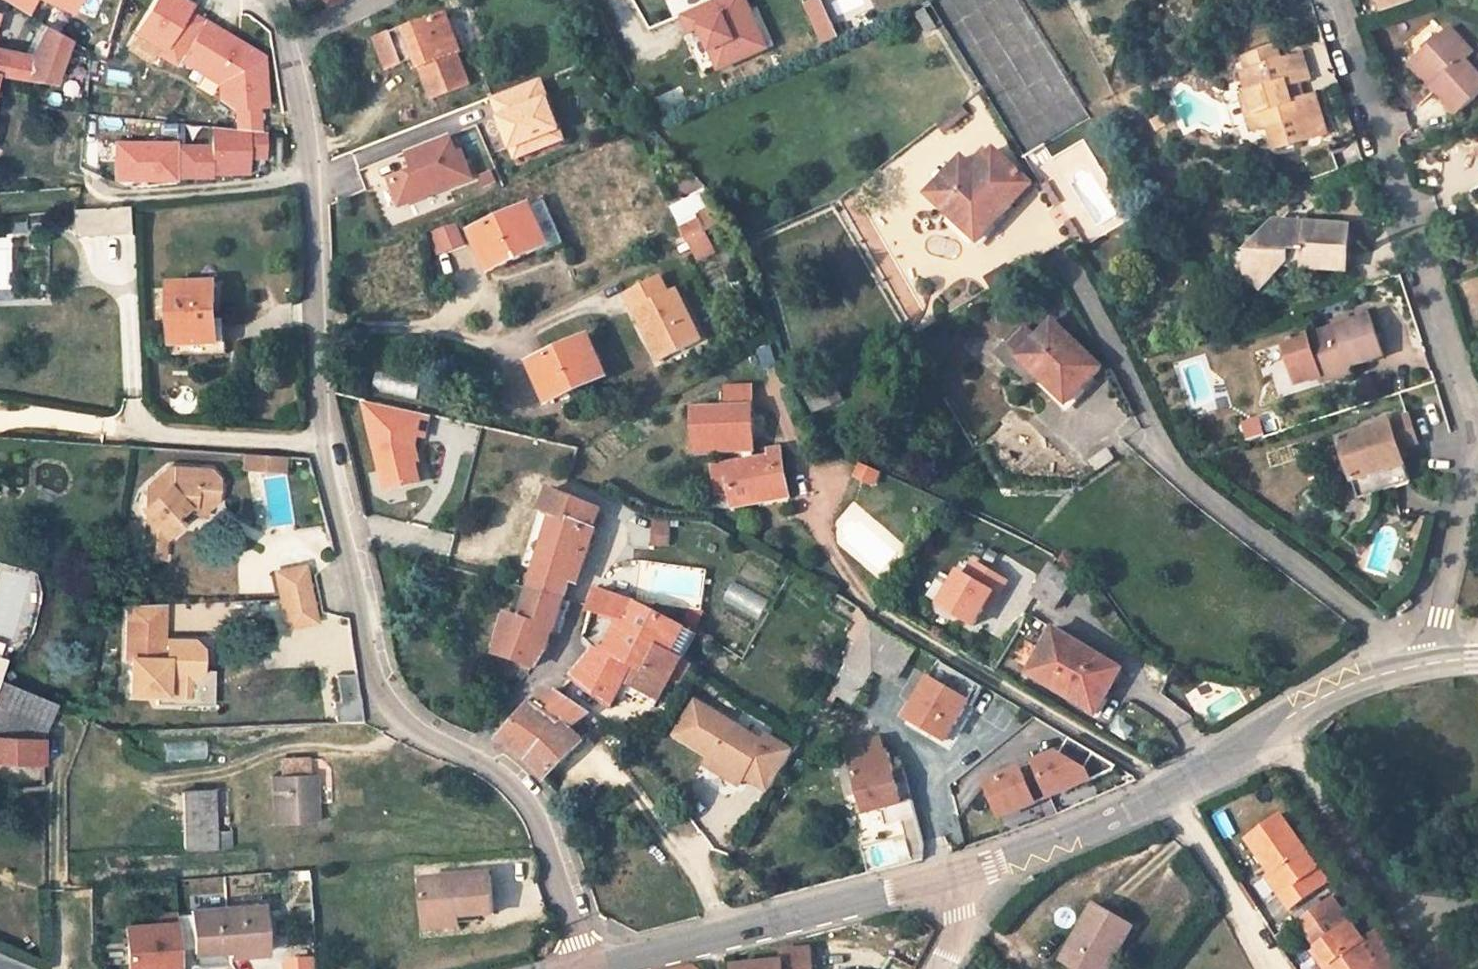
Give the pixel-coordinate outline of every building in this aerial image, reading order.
[(29,13),(37,0),(71,22),(85,0),(10,0),(29,13)] [(134,30),(161,47),(158,52),(176,63),(179,57),(202,21),(203,20),(186,9),(190,3),(184,0),(153,0),(134,30)] [(748,0),(717,0),(684,15),(693,33),(703,28),(722,69),(769,48),(748,0)] [(1384,9),(1413,0),(1381,0),(1384,9)] [(924,5),(913,10),(927,33),(936,26),(924,5)] [(447,15),(436,19),(440,32),(457,41),(447,15)] [(405,27),(377,38),(389,68),(417,57),(421,66),(426,65),(431,79),(428,83),(433,97),(469,84),(458,52),(461,51),(457,41),(440,32),(436,19),(407,30),(405,27)] [(269,102),(266,58),(216,27),(215,29),(202,21),(179,57),(218,81),(222,97),(236,104),(239,104),(237,125),(258,127),(260,103),(269,102)] [(23,79),(37,79),(51,80),(70,38),(46,23),(28,56),(0,50),(0,76),(23,79)] [(1443,79),(1434,87),(1457,113),(1477,93),(1477,74),(1464,59),(1471,53),(1448,28),(1416,58),(1427,70),(1431,66),(1443,79)] [(1311,77),(1302,53),(1282,59),(1278,46),(1244,56),(1248,70),(1241,72),(1248,93),(1255,114),(1270,123),(1277,149),(1329,133),(1315,92),(1304,96),(1292,101),(1287,85),(1299,81),(1311,77)] [(1464,59),(1477,74),(1477,46),(1471,53),(1464,59)] [(1416,58),(1411,63),(1434,87),(1443,79),(1431,66),(1427,70),(1416,58)] [(426,65),(421,66),(428,83),(431,79),(426,65)] [(495,97),(514,148),(562,129),(542,79),(495,97)] [(1299,81),(1287,85),(1292,101),(1304,96),(1299,81)] [(1248,93),(1242,95),(1252,129),(1270,123),(1255,114),(1248,93)] [(968,113),(962,105),(938,123),(946,132),(968,113)] [(1162,116),(1153,121),(1157,129),(1166,125),(1162,116)] [(212,128),(213,145),(178,146),(178,142),(118,144),(119,184),(178,182),(178,179),(214,178),(214,176),(251,175),(251,159),(268,159),(267,132),(212,128)] [(562,129),(514,148),(518,157),(565,139),(562,129)] [(402,206),(474,178),(464,151),(459,153),(452,134),(409,151),(417,169),(392,179),(402,206)] [(976,169),(964,158),(930,194),(979,239),(1031,184),(993,151),(976,169)] [(714,210),(706,192),(675,208),(683,225),(701,216),(714,210)] [(530,206),(473,232),(483,254),(486,253),(494,269),(538,248),(547,244),(550,250),(564,244),(544,201),(530,206)] [(714,210),(701,216),(708,231),(725,223),(719,207),(714,210)] [(134,209),(77,212),(79,235),(136,231),(134,209)] [(701,216),(683,225),(690,241),(708,231),(701,216)] [(1349,225),(1274,220),(1263,235),(1249,249),(1248,274),(1262,287),(1283,265),(1288,260),(1306,261),(1305,266),(1347,269),(1349,225)] [(24,222),(6,222),(7,233),(24,231),(24,222)] [(432,229),(437,254),(465,249),(460,224),(432,229)] [(708,231),(690,241),(699,261),(718,252),(708,231)] [(1263,235),(1250,234),(1249,249),(1263,235)] [(660,276),(626,293),(660,360),(701,338),(676,288),(668,292),(660,276)] [(208,284),(171,285),(173,354),(226,351),(226,343),(218,342),(217,313),(209,313),(208,284)] [(216,284),(208,284),(209,313),(217,313),(216,284)] [(1370,313),(1282,341),(1296,383),(1322,375),(1350,366),(1383,355),(1370,313)] [(1022,354),(1019,356),(1066,402),(1101,366),(1053,320),(1037,337),(1026,326),(1010,343),(1022,354)] [(589,337),(532,362),(550,401),(607,375),(589,337)] [(758,350),(764,367),(777,362),(772,346),(758,350)] [(1352,372),(1350,366),(1322,375),(1324,380),(1352,372)] [(843,398),(831,369),(803,383),(814,412),(843,398)] [(376,395),(414,395),(414,378),(376,377),(376,395)] [(745,460),(726,464),(731,489),(734,505),(762,501),(761,495),(788,489),(781,447),(770,449),(771,455),(752,458),(751,443),(754,442),(751,386),(726,387),(726,408),(695,409),(696,444),(728,444),(728,451),(744,450),(745,460)] [(195,389),(174,388),(174,412),(195,412),(195,389)] [(430,416),(362,403),(382,490),(419,481),(414,461),(418,459),(415,444),(416,435),(426,436),(430,416)] [(1409,416),(1341,438),(1361,496),(1410,480),(1399,447),(1417,442),(1409,416)] [(1115,457),(1107,446),(1090,458),(1099,469),(1115,457)] [(285,468),(285,456),(246,453),(245,466),(285,468)] [(859,463),(853,478),(877,488),(883,473),(859,463)] [(726,464),(714,466),(718,490),(731,489),(726,464)] [(168,467),(148,485),(157,495),(148,502),(141,508),(147,515),(145,555),(163,556),(164,536),(180,522),(175,518),(188,506),(205,508),(214,502),(216,478),(209,470),(168,467)] [(157,495),(148,485),(148,502),(157,495)] [(788,489),(761,495),(762,501),(789,496),(788,489)] [(561,494),(550,490),(543,507),(554,512),(561,494)] [(601,510),(561,494),(554,512),(594,528),(601,510)] [(189,514),(188,506),(175,518),(180,522),(189,514)] [(205,508),(188,506),(189,514),(205,515),(205,508)] [(554,512),(543,507),(525,564),(537,568),(554,512)] [(594,528),(554,512),(537,568),(531,588),(565,599),(577,565),(583,547),(590,550),(597,529),(594,528)] [(671,518),(653,517),(653,545),(670,545),(671,518)] [(590,550),(583,547),(577,565),(584,567),(590,550)] [(940,606),(981,628),(1000,593),(1004,596),(1012,580),(975,560),(966,577),(958,572),(940,606)] [(302,565),(274,572),(280,596),(309,594),(302,565)] [(733,582),(723,601),(760,619),(769,599),(733,582)] [(509,615),(505,626),(500,645),(498,650),(536,662),(546,646),(553,627),(555,626),(565,599),(531,588),(522,616),(510,611),(509,615)] [(592,611),(621,618),(604,653),(595,649),(574,674),(611,703),(631,666),(633,664),(640,667),(653,641),(682,658),(696,633),(681,625),(655,612),(636,602),(599,590),(592,608),(592,611)] [(309,594),(280,596),(287,627),(315,620),(309,594)] [(162,641),(162,639),(162,603),(127,605),(127,658),(132,658),(135,658),(135,641),(162,641)] [(509,615),(502,612),(498,624),(505,626),(509,615)] [(505,626),(498,624),(493,643),(500,645),(505,626)] [(1117,666),(1055,629),(1029,671),(1054,686),(1058,680),(1077,692),(1074,698),(1086,704),(1095,690),(1101,694),(1117,666)] [(135,658),(132,658),(131,694),(157,694),(175,694),(186,694),(186,678),(196,678),(201,671),(201,668),(201,649),(194,639),(162,639),(162,641),(135,641),(135,658)] [(682,658),(653,641),(640,667),(634,680),(661,694),(682,658)] [(196,678),(186,678),(186,694),(175,694),(175,703),(209,704),(210,668),(201,668),(201,671),(196,678)] [(358,673),(334,675),(338,724),(362,722),(358,673)] [(935,674),(908,718),(949,743),(976,699),(935,674)] [(1058,680),(1054,686),(1074,698),(1077,692),(1058,680)] [(0,683),(0,736),(42,738),(54,706),(0,683)] [(554,688),(535,699),(501,739),(527,758),(546,776),(582,740),(570,728),(589,711),(554,688)] [(1101,694),(1095,690),(1086,704),(1092,708),(1101,694)] [(175,694),(157,694),(157,703),(175,703),(175,694)] [(770,789),(794,750),(768,734),(764,741),(696,700),(677,733),(712,754),(707,763),(740,783),(745,774),(770,789)] [(0,736),(0,762),(41,764),(42,738),(0,736)] [(165,761),(207,759),(206,740),(164,742),(165,761)] [(851,761),(855,773),(865,810),(866,809),(901,801),(898,789),(897,785),(889,752),(867,757),(864,744),(848,748),(851,761)] [(1040,762),(1054,799),(1097,782),(1093,770),(1064,752),(1040,762)] [(281,775),(272,775),(274,822),(317,821),(315,774),(309,774),(309,758),(281,758),(281,775)] [(851,761),(841,763),(844,776),(855,773),(851,761)] [(990,781),(1005,820),(1042,806),(1027,767),(990,781)] [(213,790),(183,791),(186,847),(231,845),(231,831),(215,831),(213,790)] [(904,813),(901,801),(866,809),(869,822),(904,813)] [(1280,816),(1248,839),(1271,873),(1284,891),(1280,894),(1290,908),(1318,888),(1311,878),(1320,871),(1280,816)] [(1320,871),(1311,878),(1318,888),(1327,882),(1320,871)] [(491,873),(423,879),(427,928),(461,926),(460,917),(495,914),(491,873)] [(1271,873),(1266,876),(1280,894),(1284,891),(1271,873)] [(1019,895),(1013,890),(1002,903),(1007,908),(1019,895)] [(1094,905),(1062,960),(1078,968),(1095,968),(1104,952),(1114,958),(1132,926),(1094,905)] [(261,906),(190,912),(194,953),(231,951),(231,944),(264,942),(261,906)] [(1307,933),(1317,947),(1332,968),(1402,968),(1405,967),(1378,931),(1364,941),(1341,909),(1307,933)] [(126,924),(129,968),(181,968),(178,921),(126,924)] [(264,942),(231,944),(231,951),(232,956),(265,954),(264,942)] [(1311,951),(1324,968),(1332,968),(1317,947),(1311,951)] [(733,968),(814,968),(812,950),(784,952),(784,962),(733,964),(733,968)] [(1104,952),(1095,968),(1108,968),(1114,958),(1104,952)] [(285,961),(286,968),(317,968),(316,959),(285,961)] [(671,968),(706,968),(704,961),(671,968)]
